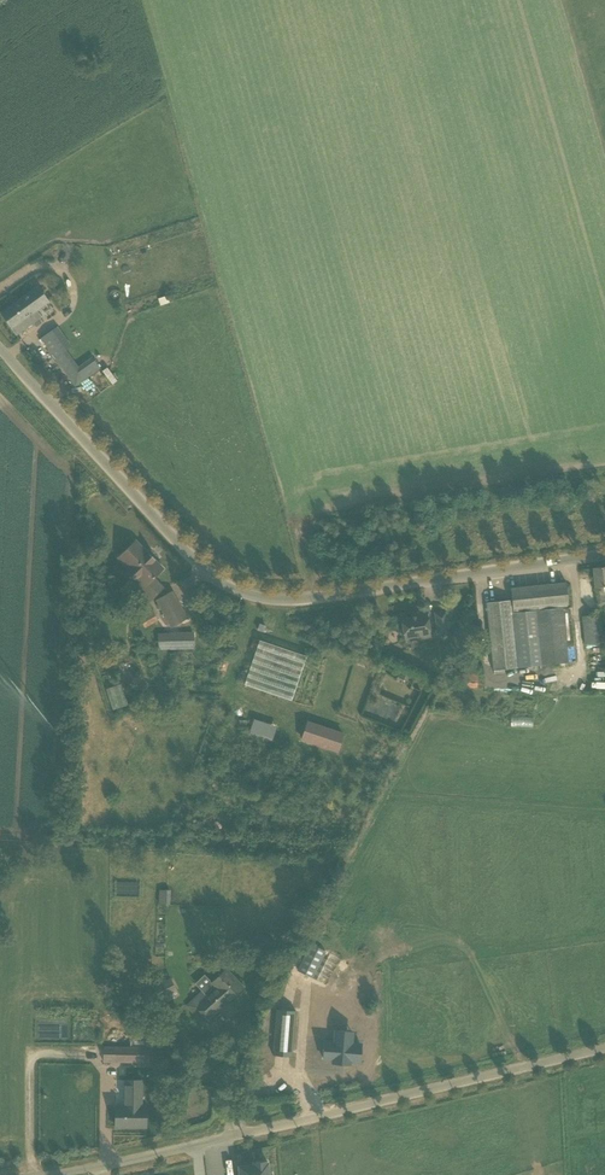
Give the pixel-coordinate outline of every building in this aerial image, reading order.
[(1,313),(17,335),(41,317),(37,311),(49,302),(38,286),(1,313)] [(55,359),(61,354),(47,334),(41,339),(55,359)] [(104,370),(112,383),(116,381),(109,368),(104,370)] [(118,558),(131,571),(128,574),(134,580),(133,581),(151,600),(163,588),(154,578),(164,569),(155,560),(155,559),(149,553),(148,554),(135,541),(118,558)] [(593,568),(595,587),(604,586),(604,567),(593,568)] [(512,600),(513,613),(569,607),(566,583),(511,588),(512,600)] [(171,592),(163,597),(157,600),(171,626),(187,618),(172,591),(171,592)] [(513,613),(512,600),(487,603),(493,670),(519,667),(513,613)] [(569,607),(513,613),(519,667),(575,661),(570,607),(569,607)] [(145,628),(157,621),(150,609),(137,616),(145,628)] [(436,612),(439,633),(450,632),(446,611),(436,612)] [(418,616),(401,618),(404,639),(421,636),(421,639),(431,637),(427,612),(417,613),(418,616)] [(592,651),(592,650),(592,644),(601,643),(603,643),(601,615),(582,617),(582,622),(583,638),(577,639),(577,648),(584,647),(584,644),(585,651),(592,651)] [(260,624),(257,630),(264,633),(266,626),(260,624)] [(159,634),(159,649),(170,649),(170,650),(194,649),(194,630),(170,631),(170,637),(166,637),(166,634),(159,634)] [(294,699),(308,654),(260,640),(246,685),(294,699)] [(399,678),(408,682),(412,674),(402,670),(399,678)] [(456,672),(454,686),(478,688),(479,674),(456,672)] [(124,683),(108,686),(112,708),(128,705),(124,683)] [(267,724),(251,721),(249,735),(265,738),(267,724)] [(302,740),(337,752),(342,736),(307,724),(302,740)] [(166,905),(167,890),(159,890),(159,905),(166,905)] [(299,971),(312,977),(321,960),(325,952),(311,945),(299,971)] [(207,1018),(208,1020),(229,1001),(244,987),(227,969),(191,1001),(186,1005),(197,1017),(202,1023),(207,1018)] [(181,985),(173,972),(156,983),(163,995),(181,985)] [(347,1024),(348,997),(326,996),(325,1005),(308,1005),(307,1023),(347,1024)] [(277,1010),(273,1055),(292,1056),(295,1012),(277,1010)] [(148,1046),(148,1037),(131,1037),(131,1045),(104,1045),(104,1060),(116,1060),(116,1061),(151,1061),(151,1046),(148,1046)] [(326,1044),(317,1042),(313,1059),(322,1061),(322,1064),(338,1068),(338,1064),(348,1066),(351,1050),(342,1048),(343,1044),(327,1041),(326,1044)] [(116,1105),(116,1115),(115,1127),(146,1127),(146,1102),(134,1102),(134,1105),(116,1105)] [(268,1163),(267,1163),(266,1161),(254,1163),(254,1165),(239,1166),(240,1174),(273,1174),(272,1174),(269,1174),(268,1163)]
